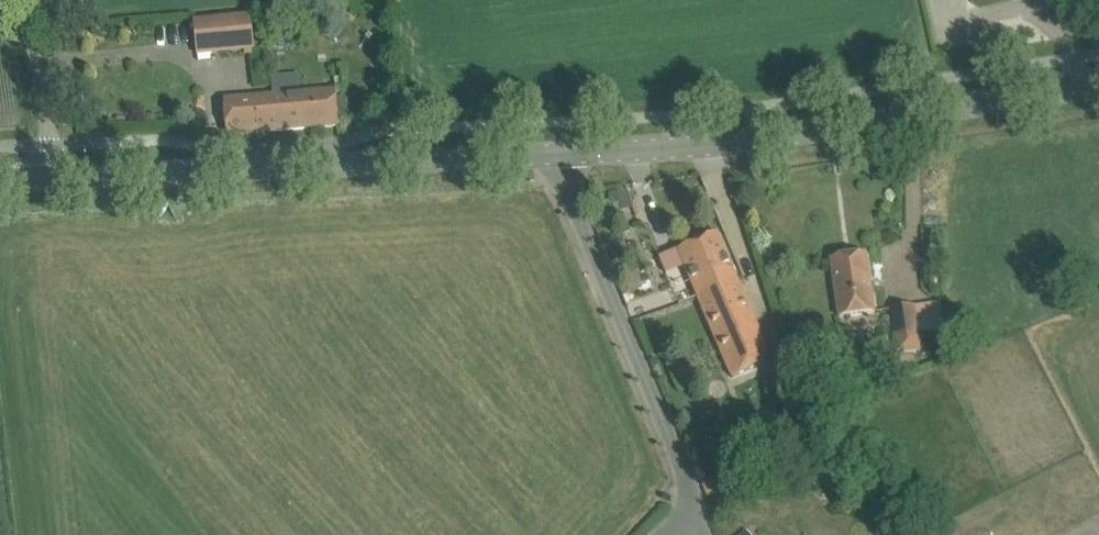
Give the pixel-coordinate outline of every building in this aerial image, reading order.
[(250,17),(195,22),(183,23),(184,32),(196,31),(199,56),(254,50),(252,37),(259,36),(258,27),(252,28),(250,17)] [(273,96),(225,100),(228,136),(339,127),(336,91),(303,94),(293,95),(283,96),(273,96)] [(609,196),(616,216),(633,209),(626,190),(609,196)] [(699,300),(740,282),(719,234),(678,252),(699,300)] [(841,319),(876,314),(867,256),(832,261),(841,319)] [(732,378),(773,361),(740,282),(699,300),(732,378)] [(897,355),(922,351),(915,306),(891,309),(897,355)]
